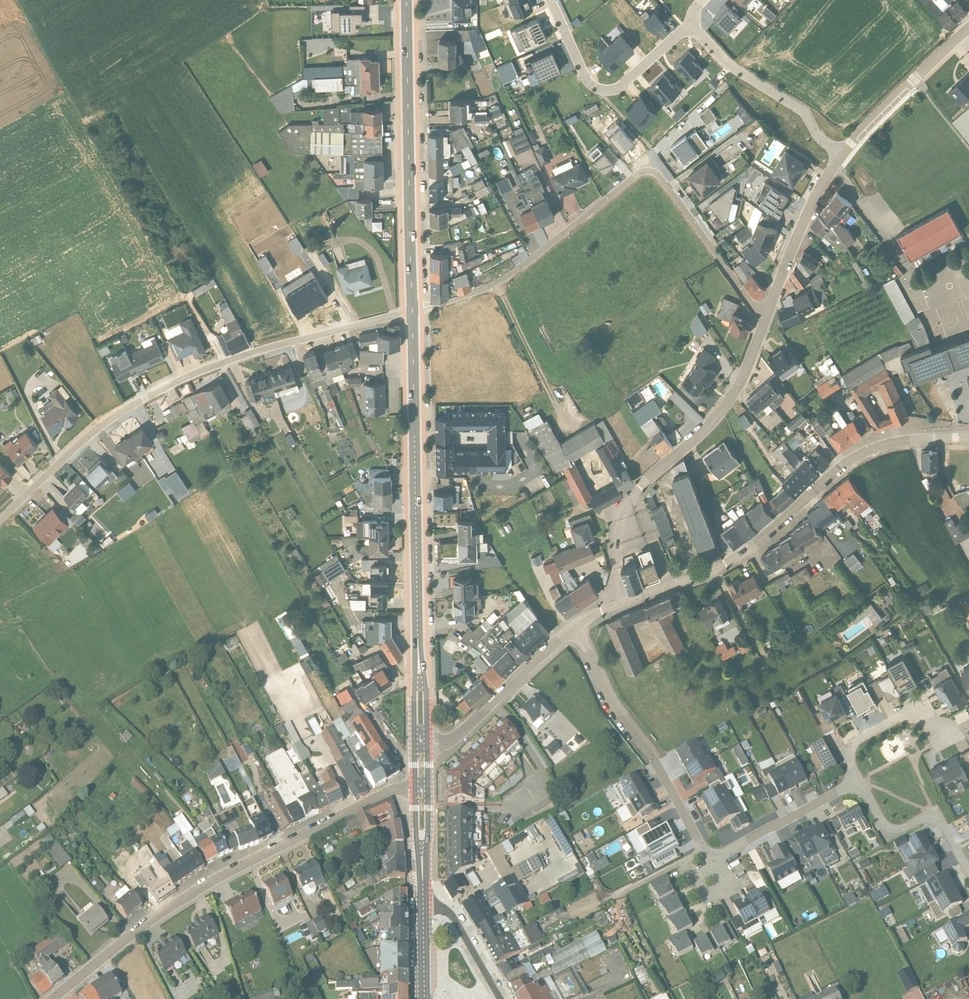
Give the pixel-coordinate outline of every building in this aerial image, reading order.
[(451,22),(470,21),(470,0),(450,0),(451,22)] [(510,18),(532,9),(529,0),(515,0),(504,5),(510,18)] [(968,8),(968,7),(968,0),(953,0),(952,1),(952,0),(926,0),(949,25),(954,20),(968,8)] [(330,12),(331,22),(339,22),(339,31),(355,31),(355,25),(365,25),(364,11),(364,4),(349,5),(349,11),(330,12)] [(742,22),(725,6),(713,19),(717,23),(714,26),(727,37),(742,22)] [(776,16),(766,7),(761,13),(771,22),(776,16)] [(654,32),(664,22),(653,11),(649,14),(645,10),(639,15),(654,32)] [(519,52),(546,39),(537,19),(510,31),(519,52)] [(475,28),(467,30),(470,37),(475,55),(486,51),(480,34),(477,35),(475,28)] [(470,54),(474,62),(478,61),(475,56),(467,30),(458,30),(458,41),(464,41),(464,54),(470,54)] [(608,46),(622,61),(633,50),(619,35),(608,45),(608,46)] [(455,41),(438,41),(439,55),(457,54),(457,47),(455,47),(455,41)] [(611,71),(622,61),(608,46),(597,56),(611,71)] [(346,48),(333,48),(334,56),(343,56),(344,76),(378,74),(378,72),(379,71),(378,65),(377,60),(369,60),(369,58),(346,59),(346,48)] [(522,64),(531,84),(560,71),(551,51),(522,64)] [(687,52),(675,64),(690,81),(704,68),(700,63),(697,65),(692,60),(693,59),(687,52)] [(454,65),(464,65),(459,54),(439,55),(439,65),(446,66),(446,68),(454,68),(454,65)] [(341,65),(311,67),(311,72),(325,72),(326,77),(342,76),(341,65)] [(968,140),(968,71),(968,70),(947,89),(960,102),(965,107),(952,119),(968,140)] [(378,89),(379,88),(378,81),(380,79),(380,77),(378,76),(378,74),(344,76),(342,76),(326,77),(303,78),(269,98),(280,112),(294,111),(292,92),(307,87),(314,86),(314,90),(315,90),(342,88),(342,87),(344,87),(345,92),(350,92),(350,93),(352,95),(354,95),(356,93),(356,92),(360,92),(371,92),(371,89),(378,89)] [(663,77),(650,88),(666,105),(680,93),(675,87),(673,90),(668,85),(669,83),(663,77)] [(657,116),(640,98),(624,112),(641,130),(657,116)] [(470,101),(450,101),(450,118),(474,118),(474,123),(488,122),(488,115),(486,115),(486,112),(471,112),(470,101)] [(323,122),(382,120),(381,108),(364,109),(364,104),(323,108),(323,122)] [(746,122),(752,118),(742,105),(736,109),(746,122)] [(498,106),(489,110),(493,119),(502,115),(498,106)] [(716,117),(709,108),(699,115),(706,125),(716,117)] [(575,113),(564,118),(567,125),(578,120),(575,113)] [(292,152),(382,152),(381,132),(382,131),(382,130),(343,130),(342,122),(288,124),(285,120),(275,127),(278,131),(278,132),(292,152)] [(348,130),(382,130),(382,120),(348,122),(348,130)] [(624,154),(635,143),(615,122),(604,132),(624,154)] [(489,137),(497,134),(496,132),(492,133),(494,130),(491,128),(486,126),(483,132),(488,134),(489,137)] [(463,127),(459,128),(470,147),(476,143),(473,137),(471,137),(467,130),(465,131),(463,127)] [(427,134),(428,154),(448,154),(467,144),(459,128),(452,130),(452,128),(429,128),(429,134),(427,134)] [(502,141),(509,156),(530,147),(523,131),(502,141)] [(685,135),(672,145),(685,163),(708,147),(696,131),(687,137),(685,135)] [(527,134),(531,143),(536,141),(531,132),(527,134)] [(428,154),(428,186),(477,161),(467,144),(460,148),(465,158),(449,167),(449,168),(446,168),(447,165),(448,166),(449,165),(447,165),(447,164),(449,164),(449,157),(447,157),(448,154),(428,154)] [(537,144),(533,146),(535,150),(534,150),(541,166),(550,161),(543,146),(539,148),(537,144)] [(608,147),(592,161),(602,173),(613,163),(618,159),(608,147)] [(487,148),(477,152),(479,157),(489,152),(487,148)] [(784,151),(772,171),(791,183),(796,176),(797,177),(801,171),(800,170),(804,163),(784,151)] [(340,172),(383,171),(382,159),(382,152),(340,152),(340,172)] [(253,163),(261,176),(270,171),(262,158),(253,163)] [(721,170),(712,158),(688,176),(702,194),(722,180),(717,173),(721,170)] [(551,176),(560,195),(576,188),(574,185),(586,179),(578,163),(572,166),(570,160),(551,168),(554,174),(551,176)] [(541,191),(544,190),(536,174),(534,175),(531,167),(516,174),(525,193),(539,224),(553,217),(541,191)] [(746,179),(745,181),(751,183),(761,171),(756,167),(746,179)] [(383,171),(335,172),(334,174),(333,174),(333,177),(343,178),(343,177),(354,177),(354,187),(336,188),(345,199),(358,198),(358,189),(372,189),(372,185),(383,185),(383,171)] [(428,186),(429,198),(443,196),(443,195),(451,195),(451,175),(428,186)] [(513,188),(507,176),(495,182),(501,193),(513,188)] [(485,184),(481,178),(471,183),(475,190),(485,184)] [(766,182),(757,200),(772,210),(771,212),(780,216),(789,196),(766,182)] [(486,186),(475,192),(478,197),(492,190),(489,184),(486,186)] [(735,190),(733,186),(709,204),(722,222),(728,217),(735,190)] [(519,213),(527,230),(539,224),(523,189),(516,193),(519,200),(521,199),(523,202),(516,206),(519,213)] [(852,203),(837,190),(821,211),(826,215),(823,219),(848,244),(856,238),(849,227),(848,227),(847,228),(843,224),(851,213),(847,210),(852,203)] [(371,198),(345,199),(357,214),(360,216),(366,216),(366,213),(371,213),(371,198)] [(708,199),(698,204),(701,208),(710,203),(708,199)] [(463,210),(467,219),(486,211),(482,202),(477,204),(478,207),(472,209),(471,206),(463,210)] [(463,215),(463,211),(461,211),(460,207),(446,207),(445,210),(429,210),(429,224),(447,224),(447,216),(460,216),(461,216),(463,215)] [(949,209),(899,237),(913,261),(963,233),(949,209)] [(383,229),(383,213),(371,212),(371,229),(383,229)] [(747,227),(767,255),(777,230),(768,227),(771,221),(761,214),(758,219),(751,216),(747,227)] [(818,215),(811,223),(833,243),(835,241),(845,250),(848,247),(846,244),(847,243),(823,219),(818,215)] [(750,256),(756,265),(768,256),(767,255),(747,227),(745,226),(735,234),(744,246),(741,248),(748,257),(750,256)] [(296,255),(303,250),(296,237),(288,242),(296,255)] [(462,245),(461,241),(443,244),(443,251),(446,251),(455,249),(455,246),(462,245)] [(473,245),(457,248),(461,261),(476,256),(473,245)] [(514,263),(529,258),(526,250),(511,255),(514,263)] [(806,273),(819,261),(804,251),(797,262),(806,273)] [(323,265),(328,262),(322,252),(317,255),(323,265)] [(461,261),(462,268),(468,266),(486,259),(484,253),(476,256),(461,261)] [(430,255),(430,269),(447,269),(452,267),(452,255),(430,255)] [(273,269),(265,256),(257,260),(265,274),(273,269)] [(335,267),(343,292),(352,289),(352,288),(371,282),(364,258),(346,263),(346,264),(335,267)] [(744,261),(734,268),(748,288),(758,297),(765,288),(752,275),(754,272),(744,261)] [(810,280),(811,279),(797,262),(790,273),(790,274),(799,286),(810,280)] [(430,269),(430,279),(447,278),(456,274),(455,267),(447,269),(430,269)] [(297,316),(327,297),(310,270),(280,289),(297,316)] [(430,279),(430,289),(455,288),(455,286),(468,282),(465,271),(456,274),(447,278),(430,279)] [(472,280),(474,286),(479,285),(478,282),(485,278),(485,277),(490,274),(488,271),(472,280)] [(822,285),(826,283),(820,272),(811,279),(810,280),(813,286),(793,297),(800,314),(813,308),(816,313),(824,309),(823,306),(827,303),(825,300),(828,298),(822,285)] [(911,381),(968,360),(968,335),(933,349),(927,336),(926,336),(894,276),(883,282),(914,339),(898,346),(907,371),(911,381)] [(195,296),(216,284),(212,278),(192,291),(195,296)] [(470,290),(470,289),(468,282),(455,286),(455,288),(430,289),(430,300),(430,301),(449,297),(470,290)] [(793,297),(791,294),(787,296),(787,298),(782,300),(786,308),(778,312),(785,330),(803,322),(793,297)] [(724,298),(717,316),(732,323),(730,328),(747,335),(752,323),(741,319),(742,316),(734,313),(737,304),(737,303),(724,298)] [(226,301),(219,304),(222,310),(220,311),(232,336),(225,340),(221,333),(219,335),(217,337),(226,354),(249,344),(243,331),(226,301)] [(706,302),(700,306),(705,315),(711,311),(706,302)] [(707,331),(697,315),(690,325),(697,338),(707,331)] [(195,355),(205,351),(190,318),(179,323),(179,324),(164,331),(176,357),(186,353),(186,352),(192,349),(195,355)] [(399,347),(399,325),(387,325),(387,333),(378,333),(378,331),(377,331),(359,335),(359,341),(356,341),(356,344),(359,344),(369,343),(369,351),(360,351),(360,362),(383,363),(383,347),(399,347)] [(164,358),(154,336),(142,342),(144,347),(127,354),(138,374),(144,371),(143,368),(164,358)] [(352,341),(347,343),(351,358),(352,359),(357,357),(352,341)] [(351,358),(347,343),(334,347),(342,370),(350,368),(347,360),(351,358)] [(97,348),(100,353),(106,350),(103,345),(97,348)] [(879,390),(894,424),(908,418),(890,375),(898,372),(899,373),(907,371),(898,346),(896,345),(878,354),(842,376),(876,432),(885,428),(867,397),(869,395),(869,394),(875,390),(875,391),(879,390)] [(315,353),(331,395),(338,392),(334,380),(344,377),(334,347),(333,347),(323,350),(323,351),(315,353)] [(781,347),(768,357),(782,376),(800,364),(790,350),(786,353),(781,347)] [(681,383),(698,394),(704,386),(708,388),(718,373),(709,367),(716,357),(703,348),(696,359),(696,360),(681,383)] [(123,377),(130,374),(131,377),(138,374),(125,350),(114,356),(117,362),(111,365),(119,380),(123,377)] [(313,386),(320,384),(323,393),(321,394),(324,401),(327,400),(330,408),(331,407),(340,428),(344,427),(329,390),(314,351),(302,355),(309,373),(302,376),(308,390),(325,429),(326,430),(327,429),(326,423),(325,415),(321,405),(317,397),(317,398),(313,386)] [(845,382),(830,358),(824,361),(823,362),(824,363),(819,366),(825,376),(813,384),(817,389),(818,389),(825,400),(829,397),(828,395),(840,387),(839,386),(845,382)] [(269,373),(274,390),(296,382),(291,366),(269,373)] [(274,390),(269,373),(244,381),(249,398),(263,394),(265,400),(276,397),(274,390)] [(361,377),(344,377),(347,384),(347,385),(361,385),(361,377)] [(774,387),(767,380),(756,390),(774,409),(780,404),(778,403),(785,397),(776,385),(774,387)] [(229,399),(219,381),(189,396),(202,421),(206,419),(208,420),(215,416),(215,414),(216,413),(215,412),(230,404),(228,400),(229,399)] [(383,383),(362,383),(363,410),(384,410),(383,383)] [(69,395),(61,385),(57,389),(56,388),(48,395),(51,399),(38,410),(42,415),(41,416),(53,432),(64,423),(66,425),(77,416),(65,399),(69,395)] [(666,435),(664,432),(666,430),(667,424),(663,417),(658,417),(656,413),(660,410),(653,399),(647,403),(638,390),(624,400),(648,433),(654,443),(660,451),(662,454),(673,446),(673,445),(682,437),(685,434),(681,429),(678,431),(676,428),(666,435)] [(756,390),(745,399),(752,407),(751,407),(760,418),(766,413),(768,415),(774,409),(756,390)] [(173,440),(176,444),(180,442),(183,441),(199,432),(206,428),(202,421),(189,396),(181,400),(181,401),(168,408),(170,411),(164,415),(168,422),(185,412),(189,419),(191,422),(179,428),(182,435),(177,438),(176,438),(173,440)] [(806,418),(797,405),(792,409),(797,415),(787,425),(792,431),(806,418)] [(836,407),(832,410),(842,427),(852,441),(863,435),(849,414),(843,417),(836,407)] [(259,423),(250,408),(245,411),(246,415),(241,418),(251,436),(256,433),(253,427),(259,423)] [(451,417),(435,417),(435,471),(504,469),(503,410),(451,411),(451,417)] [(852,412),(849,414),(863,435),(870,430),(861,415),(856,418),(852,412)] [(622,494),(620,490),(633,482),(625,469),(627,467),(623,460),(624,459),(602,421),(595,424),(594,423),(560,443),(546,420),(543,422),(537,413),(522,422),(528,431),(554,473),(562,469),(579,503),(589,499),(594,508),(595,510),(600,507),(622,494)] [(751,425),(744,414),(737,418),(744,429),(751,425)] [(816,419),(810,423),(821,438),(826,434),(816,419)] [(815,444),(822,439),(821,438),(810,423),(804,428),(803,427),(794,435),(793,434),(785,443),(793,452),(810,437),(815,444)] [(828,423),(823,426),(834,443),(838,449),(845,445),(847,445),(852,441),(842,427),(834,432),(828,423)] [(794,433),(787,426),(784,429),(786,431),(785,433),(788,437),(790,435),(790,436),(794,433)] [(153,442),(142,427),(128,437),(140,454),(149,448),(148,446),(153,442)] [(158,441),(165,439),(162,431),(155,434),(158,441)] [(345,431),(335,434),(337,441),(347,438),(345,431)] [(2,444),(20,464),(28,458),(26,456),(38,446),(25,432),(18,438),(17,437),(12,441),(10,440),(4,445),(2,443),(2,444)] [(202,437),(199,432),(183,441),(187,450),(198,445),(195,440),(202,437)] [(290,446),(296,442),(290,433),(284,436),(290,446)] [(128,437),(114,446),(124,462),(125,461),(128,465),(135,461),(134,459),(140,455),(128,437)] [(705,459),(719,478),(740,463),(724,440),(716,446),(718,449),(705,459)] [(183,446),(180,442),(176,444),(165,450),(165,449),(163,451),(171,463),(177,458),(176,457),(179,455),(177,453),(184,449),(182,447),(183,446)] [(810,483),(819,473),(828,464),(815,451),(806,460),(805,459),(802,462),(784,442),(778,447),(810,483)] [(660,451),(654,443),(647,449),(652,457),(660,451)] [(778,447),(772,452),(792,472),(782,483),(786,487),(796,496),(810,483),(778,447)] [(936,452),(922,452),(923,463),(922,463),(922,467),(923,467),(923,470),(924,470),(924,477),(938,476),(937,472),(936,452)] [(106,466),(99,459),(88,470),(89,471),(86,474),(97,485),(110,473),(104,467),(106,466)] [(674,476),(672,476),(700,546),(716,540),(707,517),(702,504),(696,489),(685,460),(682,460),(671,469),(674,476)] [(1,484),(3,485),(13,476),(11,474),(10,475),(0,464),(0,485),(1,484)] [(388,476),(388,470),(369,470),(368,482),(360,482),(359,479),(354,483),(358,489),(390,488),(390,476),(388,476)] [(178,497),(188,491),(175,471),(166,477),(164,475),(158,479),(167,494),(173,490),(178,497)] [(436,484),(436,491),(433,492),(433,505),(457,504),(457,491),(451,491),(451,484),(448,484),(449,478),(440,478),(440,484),(436,484)] [(870,506),(849,478),(837,487),(858,515),(870,506)] [(931,487),(926,478),(922,480),(927,489),(931,487)] [(758,479),(753,481),(758,491),(759,494),(760,494),(763,502),(768,500),(758,479)] [(78,483),(63,498),(76,510),(69,517),(77,524),(85,517),(81,513),(87,507),(81,501),(92,490),(82,480),(78,484),(78,483)] [(736,492),(742,501),(758,491),(753,481),(736,492)] [(123,501),(135,491),(129,482),(116,491),(123,501)] [(696,489),(702,504),(706,501),(701,487),(700,487),(696,489)] [(764,506),(774,517),(796,496),(786,487),(764,506)] [(843,513),(851,506),(837,487),(824,497),(835,511),(839,508),(843,513)] [(390,488),(358,489),(368,505),(367,505),(367,508),(372,508),(372,509),(382,509),(382,507),(391,507),(390,488)] [(961,493),(954,494),(962,509),(968,506),(968,490),(961,493)] [(651,497),(647,499),(659,529),(663,540),(674,536),(661,505),(656,508),(651,497)] [(842,522),(824,497),(814,507),(815,508),(813,509),(828,531),(842,522)] [(706,501),(702,504),(707,517),(714,512),(708,500),(706,501)] [(764,506),(762,500),(734,520),(746,537),(774,517),(764,506)] [(147,522),(160,515),(154,506),(142,513),(142,514),(147,522)] [(39,520),(33,527),(49,543),(52,546),(64,535),(62,533),(74,522),(72,520),(61,509),(57,514),(55,511),(52,508),(39,520)] [(357,514),(344,514),(344,521),(352,521),(352,524),(356,524),(356,536),(388,536),(387,519),(368,519),(367,520),(357,520),(357,514)] [(592,520),(589,514),(568,521),(569,522),(565,524),(567,529),(569,528),(576,545),(594,538),(588,522),(592,520)] [(739,543),(746,537),(734,520),(731,517),(721,524),(723,526),(718,530),(725,541),(728,539),(733,544),(738,541),(739,543)] [(944,522),(955,544),(968,537),(968,526),(966,521),(956,526),(951,518),(944,522)] [(457,540),(482,540),(482,532),(475,532),(475,521),(470,520),(457,520),(457,540)] [(852,526),(848,520),(843,524),(848,530),(852,526)] [(818,541),(807,523),(805,522),(795,528),(796,528),(792,531),(791,533),(792,534),(780,541),(780,543),(774,547),(773,549),(782,565),(804,552),(804,551),(807,549),(808,547),(818,541)] [(79,539),(83,543),(88,537),(83,533),(79,539)] [(103,547),(112,539),(109,535),(99,543),(103,547)] [(358,544),(358,550),(360,550),(360,552),(368,552),(368,553),(388,553),(388,536),(368,536),(368,544),(358,544)] [(673,536),(663,540),(666,547),(676,543),(673,536)] [(457,540),(457,558),(458,558),(458,560),(475,560),(475,568),(502,564),(498,557),(485,557),(485,549),(487,549),(486,541),(457,540)] [(553,555),(554,561),(556,564),(592,548),(589,541),(553,555)] [(297,547),(290,551),(300,567),(307,563),(297,547)] [(592,548),(556,564),(562,580),(567,591),(578,607),(597,595),(598,594),(588,578),(577,585),(567,569),(595,557),(592,548)] [(773,549),(761,557),(766,565),(763,566),(768,574),(774,570),(776,574),(784,569),(773,549)] [(845,560),(853,571),(863,564),(855,553),(845,560)] [(345,569),(336,555),(319,566),(323,573),(327,580),(345,569)] [(369,582),(387,582),(387,564),(376,563),(376,558),(364,558),(363,558),(355,562),(354,562),(355,563),(345,569),(356,582),(361,581),(354,573),(365,568),(365,569),(369,569),(369,582)] [(561,595),(555,583),(562,580),(556,564),(554,561),(543,565),(542,566),(546,574),(549,573),(555,587),(549,590),(559,608),(561,607),(566,616),(572,612),(572,611),(578,607),(567,591),(561,595)] [(661,578),(658,570),(657,570),(649,573),(647,569),(646,569),(645,565),(638,567),(637,564),(621,569),(629,590),(661,578)] [(600,576),(606,578),(609,570),(602,568),(600,576)] [(789,577),(795,588),(811,578),(805,568),(789,577)] [(738,578),(728,583),(740,604),(763,591),(753,574),(740,581),(738,578)] [(792,582),(787,574),(766,586),(773,598),(786,590),(784,586),(792,582)] [(453,597),(478,596),(477,583),(473,583),(472,582),(472,577),(451,578),(453,597)] [(369,603),(387,604),(387,582),(362,582),(362,592),(369,592),(369,598),(369,603)] [(643,668),(626,625),(649,617),(668,653),(684,645),(671,620),(675,617),(671,610),(685,602),(679,591),(607,623),(629,675),(643,668)] [(453,597),(454,616),(478,615),(478,606),(480,606),(480,596),(453,597)] [(957,603),(966,620),(968,618),(968,596),(957,603)] [(513,636),(528,652),(549,633),(536,618),(537,617),(525,598),(524,598),(503,617),(516,633),(515,633),(513,636)] [(720,598),(699,608),(708,626),(714,623),(717,628),(730,622),(727,616),(729,616),(720,598)] [(365,599),(349,599),(351,608),(365,608),(365,599)] [(867,616),(875,626),(882,621),(870,604),(851,619),(855,625),(867,616)] [(479,627),(472,632),(470,630),(461,637),(460,639),(467,644),(482,653),(505,675),(516,664),(518,661),(496,635),(489,629),(500,620),(494,613),(479,627)] [(489,629),(496,635),(518,661),(528,652),(513,636),(515,633),(503,617),(500,620),(489,629)] [(366,620),(366,641),(378,641),(390,633),(390,618),(373,618),(372,620),(366,620)] [(882,633),(885,637),(891,634),(888,629),(882,633)] [(390,633),(378,641),(391,661),(402,654),(390,633)] [(718,651),(721,650),(724,657),(738,652),(735,644),(728,646),(726,640),(716,644),(718,651)] [(283,645),(298,677),(313,670),(308,658),(299,662),(290,642),(283,645)] [(904,642),(899,644),(904,654),(916,648),(913,643),(906,646),(904,642)] [(867,650),(855,657),(858,662),(870,655),(867,650)] [(347,653),(339,657),(341,661),(349,657),(347,653)] [(371,675),(381,690),(392,683),(382,668),(387,665),(378,653),(363,660),(367,668),(370,667),(372,670),(375,667),(377,671),(371,675)] [(505,675),(482,653),(473,662),(483,673),(479,677),(490,689),(505,675)] [(917,685),(903,659),(886,668),(889,672),(900,694),(917,685)] [(363,660),(353,664),(355,669),(359,667),(360,670),(366,667),(363,660)] [(962,670),(965,675),(960,678),(968,695),(968,667),(962,670)] [(888,701),(900,694),(888,671),(880,676),(881,679),(868,686),(876,700),(885,695),(888,701)] [(355,687),(364,701),(381,690),(372,677),(363,683),(362,682),(355,687)] [(455,708),(464,717),(492,692),(479,677),(473,682),(474,684),(463,695),(466,698),(455,708)] [(951,678),(934,687),(940,700),(939,701),(943,708),(947,706),(951,712),(967,703),(961,692),(959,693),(951,678)] [(853,682),(846,685),(849,691),(847,692),(858,713),(866,709),(867,712),(877,707),(863,681),(855,685),(853,682)] [(844,694),(840,686),(834,690),(838,697),(844,694)] [(364,717),(347,688),(335,695),(340,704),(339,706),(374,764),(387,755),(382,747),(385,745),(381,740),(379,741),(364,717)] [(846,713),(836,694),(818,704),(821,711),(815,714),(821,724),(817,726),(823,736),(837,729),(835,725),(847,718),(844,714),(846,713)] [(530,703),(520,713),(533,726),(540,719),(543,723),(548,718),(549,719),(553,715),(536,697),(530,702),(530,703)] [(322,732),(312,716),(306,720),(316,738),(321,736),(336,763),(336,764),(356,801),(367,793),(361,781),(350,765),(354,762),(333,723),(325,727),(326,730),(322,732)] [(354,755),(374,789),(385,782),(349,722),(344,725),(340,719),(333,723),(343,742),(350,738),(358,752),(354,755)] [(303,764),(304,762),(309,756),(306,750),(302,745),(289,722),(283,725),(293,745),(303,764)] [(516,736),(503,723),(476,749),(502,775),(518,759),(516,757),(522,751),(516,745),(519,742),(515,737),(516,736)] [(274,729),(279,737),(286,734),(281,725),(274,729)] [(238,745),(244,762),(255,756),(248,744),(241,747),(236,735),(232,737),(238,745)] [(573,741),(577,746),(583,742),(578,737),(573,741)] [(809,758),(818,776),(836,766),(823,741),(811,747),(815,755),(809,758)] [(560,749),(553,742),(545,750),(551,757),(560,749)] [(746,743),(741,745),(744,751),(749,748),(746,743)] [(677,754),(687,773),(706,762),(696,744),(677,754)] [(303,764),(293,745),(290,747),(300,766),(303,764)] [(748,764),(739,747),(733,750),(742,768),(748,764)] [(484,793),(502,775),(476,749),(450,774),(450,775),(484,793)] [(294,826),(300,823),(318,814),(299,775),(298,776),(282,751),(266,759),(280,786),(274,790),(294,826)] [(960,757),(966,768),(968,767),(968,752),(960,757)] [(398,773),(387,755),(374,764),(385,782),(398,773)] [(807,782),(793,756),(776,765),(790,791),(807,782)] [(763,788),(769,800),(770,800),(781,794),(782,796),(790,791),(772,758),(758,766),(765,778),(767,777),(771,783),(763,788)] [(930,773),(936,784),(945,780),(951,791),(960,786),(962,790),(968,786),(968,781),(956,759),(948,763),(949,764),(940,769),(940,768),(930,773)] [(717,777),(721,775),(716,766),(713,767),(709,760),(687,773),(693,785),(704,779),(709,788),(719,782),(717,777)] [(207,772),(212,781),(226,774),(220,761),(215,764),(217,767),(207,772)] [(336,782),(330,768),(325,770),(324,770),(326,774),(320,777),(322,781),(316,785),(329,808),(342,801),(333,784),(336,782)] [(299,775),(318,814),(329,808),(308,770),(299,775)] [(448,803),(483,803),(484,801),(484,793),(451,775),(450,775),(448,782),(446,782),(447,803),(448,803)] [(701,800),(709,815),(740,799),(743,796),(732,776),(725,780),(727,785),(723,788),(722,788),(719,782),(709,788),(712,794),(701,800)] [(612,788),(623,808),(648,795),(643,786),(641,787),(635,777),(629,780),(628,779),(612,788)] [(759,785),(755,778),(751,780),(755,787),(759,785)] [(271,786),(269,787),(274,796),(266,801),(283,831),(293,826),(294,826),(271,786)] [(767,798),(761,788),(752,794),(757,803),(767,798)] [(648,795),(616,812),(623,824),(631,819),(632,820),(639,816),(641,821),(658,812),(653,804),(650,805),(646,796),(648,795)] [(272,837),(252,799),(240,805),(259,844),(272,837)] [(735,833),(749,825),(744,814),(748,812),(740,799),(709,816),(717,830),(730,823),(735,833)] [(341,829),(344,834),(344,835),(348,833),(348,832),(359,826),(362,833),(376,828),(373,819),(387,812),(388,812),(392,824),(380,826),(382,840),(379,841),(381,848),(403,844),(398,822),(390,800),(343,822),(346,827),(341,829)] [(238,848),(239,850),(242,850),(259,844),(240,805),(213,817),(219,830),(236,823),(240,834),(221,841),(228,853),(238,848)] [(863,818),(857,806),(851,809),(851,810),(837,818),(836,817),(830,820),(835,830),(842,826),(844,830),(844,829),(845,831),(852,827),(851,825),(857,821),(863,832),(870,828),(864,818),(863,818)] [(484,815),(484,807),(473,807),(472,815),(464,815),(464,814),(454,814),(454,815),(447,815),(447,846),(481,846),(481,815),(484,815)] [(207,821),(213,833),(219,830),(213,817),(208,810),(204,812),(207,818),(205,819),(207,821)] [(13,825),(25,817),(22,812),(10,821),(13,825)] [(180,812),(171,818),(175,824),(180,831),(185,839),(193,852),(197,849),(206,865),(217,859),(204,835),(194,841),(189,834),(192,831),(180,812)] [(558,816),(563,825),(569,822),(564,813),(558,816)] [(566,859),(573,855),(549,817),(543,820),(566,859)] [(198,826),(204,834),(204,835),(217,859),(228,853),(221,841),(219,838),(216,839),(213,833),(207,821),(198,826)] [(834,836),(826,823),(814,830),(813,829),(806,833),(825,866),(838,859),(835,852),(836,851),(829,838),(834,836)] [(180,831),(175,824),(166,831),(171,837),(180,831)] [(647,825),(626,836),(637,855),(671,837),(665,826),(651,834),(647,825)] [(378,838),(376,831),(365,835),(368,842),(378,838)] [(932,849),(923,832),(909,840),(909,841),(908,842),(904,835),(893,841),(897,848),(899,847),(905,859),(916,853),(918,857),(932,849)] [(819,856),(806,833),(789,842),(802,865),(819,856)] [(583,840),(580,835),(573,838),(577,844),(583,840)] [(678,849),(671,837),(645,851),(655,868),(677,857),(674,851),(678,849)] [(178,854),(193,876),(204,868),(193,852),(185,839),(178,844),(180,847),(183,851),(178,854)] [(70,860),(57,844),(46,852),(60,869),(70,860)] [(149,844),(144,846),(148,858),(153,856),(149,844)] [(403,856),(403,844),(377,849),(382,870),(403,856)] [(784,845),(772,852),(778,862),(767,868),(776,883),(777,883),(781,891),(801,880),(797,872),(798,871),(784,845)] [(447,846),(448,868),(448,884),(473,868),(484,860),(481,855),(476,861),(476,852),(481,848),(481,846),(447,846)] [(506,856),(500,846),(486,854),(502,882),(513,876),(503,858),(506,856)] [(932,849),(907,863),(914,876),(918,884),(929,878),(939,873),(934,864),(939,861),(932,849)] [(159,854),(153,857),(173,888),(193,876),(183,861),(172,868),(164,856),(161,858),(159,854)] [(592,855),(585,859),(589,865),(596,861),(592,855)] [(365,882),(368,889),(385,880),(386,881),(405,878),(403,856),(382,870),(365,882)] [(518,884),(546,868),(539,856),(510,871),(513,876),(502,882),(461,907),(471,924),(488,915),(488,913),(491,909),(499,904),(506,915),(529,904),(518,884)] [(161,900),(175,891),(153,857),(148,861),(156,873),(154,874),(157,879),(156,881),(148,870),(134,879),(140,889),(146,885),(157,902),(161,900)] [(325,885),(312,861),(300,866),(301,868),(293,873),(301,891),(302,890),(305,895),(307,896),(310,897),(314,894),(315,893),(316,889),(325,885)] [(580,876),(584,874),(578,864),(574,867),(580,876)] [(443,888),(452,903),(473,890),(466,877),(473,873),(471,870),(443,888)] [(49,874),(46,871),(41,875),(42,876),(36,880),(38,882),(49,874)] [(808,873),(803,876),(809,887),(817,883),(814,879),(812,880),(808,873)] [(945,874),(919,888),(929,905),(955,891),(945,874)] [(292,898),(281,876),(263,885),(274,907),(292,898)] [(666,876),(650,885),(653,890),(652,891),(654,895),(656,895),(659,901),(674,893),(669,884),(670,883),(666,876)] [(105,889),(96,878),(89,883),(98,894),(105,889)] [(560,884),(539,895),(540,898),(561,886),(560,884)] [(871,892),(875,900),(890,892),(886,884),(871,892)] [(142,908),(125,887),(115,896),(120,902),(115,907),(126,920),(142,908)] [(344,887),(335,891),(337,897),(347,893),(344,887)] [(358,913),(361,919),(380,908),(379,906),(383,904),(392,904),(392,901),(406,900),(405,887),(370,904),(371,906),(358,913)] [(261,912),(249,891),(223,906),(235,926),(261,912)] [(955,891),(929,905),(936,918),(948,911),(952,917),(962,911),(956,902),(960,900),(955,891)] [(779,918),(775,910),(777,909),(767,892),(761,896),(758,892),(750,897),(750,898),(747,900),(746,899),(761,927),(779,918)] [(665,911),(669,918),(683,910),(678,901),(679,900),(675,893),(674,893),(659,901),(663,907),(661,908),(664,912),(665,911)] [(546,894),(537,899),(541,905),(550,901),(546,894)] [(371,906),(367,899),(354,905),(358,913),(371,906)] [(761,927),(746,899),(733,906),(739,916),(730,921),(736,932),(741,929),(746,938),(762,929),(761,927)] [(377,919),(380,918),(380,934),(406,933),(406,912),(406,900),(392,901),(392,904),(383,904),(379,906),(380,908),(373,912),(377,919)] [(526,912),(532,908),(529,904),(523,907),(526,912)] [(78,921),(91,937),(108,923),(95,907),(78,921)] [(554,913),(556,917),(564,913),(562,908),(554,913)] [(674,928),(678,935),(692,928),(687,918),(689,917),(684,909),(683,910),(669,918),(672,924),(671,925),(671,926),(674,926),(674,927),(672,927),(673,929),(674,928)] [(602,912),(594,916),(600,928),(608,924),(602,912)] [(959,953),(963,951),(964,947),(962,943),(968,940),(962,930),(968,926),(968,916),(968,914),(942,929),(954,952),(959,953)] [(218,936),(218,935),(206,917),(183,932),(197,953),(205,949),(203,946),(218,936)] [(312,937),(327,932),(322,917),(306,922),(312,937)] [(503,923),(500,919),(476,932),(486,949),(502,940),(495,928),(503,923)] [(71,943),(59,924),(57,925),(57,924),(54,926),(54,927),(44,934),(45,934),(42,937),(44,940),(47,938),(49,940),(31,953),(40,966),(42,970),(29,981),(42,997),(63,980),(48,960),(71,943)] [(545,940),(542,935),(540,936),(534,924),(486,949),(491,959),(496,967),(517,956),(545,940)] [(712,934),(719,948),(726,945),(726,946),(737,940),(727,924),(720,928),(721,929),(712,934)] [(904,942),(909,940),(904,927),(898,929),(904,942)] [(685,932),(669,941),(674,950),(675,949),(679,956),(693,949),(688,939),(689,938),(685,932)] [(406,948),(406,933),(380,934),(380,948),(406,948)] [(578,966),(606,952),(596,933),(560,952),(530,968),(528,966),(504,981),(514,998),(578,966)] [(694,944),(702,958),(709,954),(710,955),(720,950),(719,948),(712,934),(711,933),(703,937),(704,939),(694,944)] [(190,964),(174,940),(153,954),(164,971),(178,962),(183,969),(190,964)] [(373,947),(370,941),(358,947),(361,953),(373,947)] [(530,954),(540,948),(538,944),(527,950),(530,954)] [(746,948),(749,955),(755,952),(751,945),(746,948)] [(560,952),(557,946),(542,954),(540,952),(524,961),(522,957),(498,970),(504,981),(528,966),(530,968),(560,952)] [(377,953),(377,971),(405,971),(407,969),(406,948),(380,948),(380,953),(377,953)] [(228,975),(234,972),(231,965),(225,969),(228,975)] [(645,965),(636,970),(643,984),(652,980),(645,965)] [(581,971),(578,966),(514,998),(578,998),(588,994),(576,974),(581,971)] [(907,993),(918,987),(908,969),(897,975),(907,993)] [(337,973),(334,978),(340,982),(343,977),(337,973)] [(381,989),(407,989),(407,976),(387,977),(378,980),(374,980),(372,976),(353,977),(353,981),(361,981),(361,991),(381,989)] [(113,981),(102,981),(90,989),(96,998),(116,998),(122,995),(116,986),(117,986),(113,981)] [(407,989),(381,989),(361,991),(361,981),(353,981),(335,983),(335,990),(352,990),(352,995),(381,996),(381,998),(407,998),(407,989)] [(249,998),(274,998),(280,996),(277,989),(272,990),(271,988),(266,990),(266,991),(248,995),(249,998)] [(90,989),(79,998),(80,998),(96,998),(90,989)] [(835,989),(814,998),(840,998),(835,989)]
